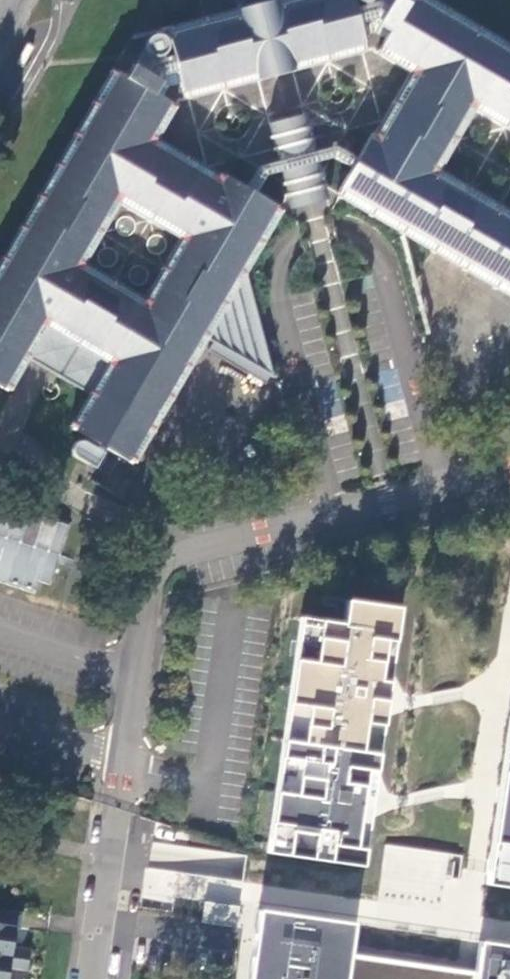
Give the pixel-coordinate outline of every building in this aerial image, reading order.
[(356,10),(356,8),(332,14),(328,0),(310,0),(264,12),(194,31),(198,49),(175,56),(181,81),(184,92),(365,44),(362,32),(356,10)] [(356,8),(354,0),(328,0),(332,14),(356,8)] [(359,9),(356,10),(362,32),(376,28),(389,35),(391,32),(379,24),(387,9),(379,5),(372,6),(371,1),(367,2),(364,2),(361,1),(360,0),(357,0),(359,9)] [(371,1),(372,6),(379,5),(387,9),(391,0),(373,0),(371,1)] [(400,0),(391,0),(387,9),(379,24),(391,32),(389,35),(382,47),(421,70),(472,100),(509,122),(509,52),(422,0),(410,0),(407,4),(400,0)] [(198,49),(194,31),(171,38),(175,56),(198,49)] [(168,48),(168,46),(168,42),(165,39),(163,38),(160,37),(156,36),(152,38),(150,39),(147,43),(147,45),(147,47),(147,49),(147,51),(148,53),(150,54),(151,55),(153,56),(155,57),(158,57),(161,57),(163,55),(165,53),(167,51),(168,48)] [(156,60),(155,57),(153,56),(151,55),(150,54),(148,53),(147,51),(147,49),(147,47),(147,45),(147,43),(134,64),(145,71),(151,62),(156,60)] [(168,85),(181,81),(175,56),(172,56),(168,46),(168,48),(167,51),(165,53),(163,55),(161,57),(158,57),(155,57),(156,60),(151,62),(145,71),(164,82),(156,94),(161,96),(168,85)] [(221,185),(147,141),(169,102),(161,96),(156,94),(164,82),(145,71),(134,64),(126,76),(120,72),(0,277),(0,386),(3,388),(23,356),(27,349),(99,391),(94,398),(76,430),(99,444),(107,448),(128,460),(201,336),(218,307),(231,352),(272,375),(242,264),(275,206),(254,193),(246,188),(226,176),(221,185)] [(430,172),(472,100),(421,70),(378,143),(430,172)] [(268,83),(224,85),(225,107),(270,104),(268,83)] [(259,167),(246,188),(254,193),(266,174),(282,171),(291,208),(326,199),(317,162),(335,157),(352,169),(358,159),(336,146),(314,152),(305,114),(270,124),(279,162),(259,167)] [(430,172),(378,143),(370,138),(358,159),(352,169),(341,189),(395,221),(430,344),(476,269),(509,289),(509,220),(430,172)] [(209,341),(231,352),(218,307),(201,336),(209,341)] [(231,352),(209,341),(205,348),(268,382),(272,375),(231,352)] [(23,356),(94,398),(99,391),(27,349),(23,356)] [(95,467),(103,454),(95,449),(83,442),(79,443),(77,444),(75,446),(74,449),(74,452),(76,456),(95,467)] [(103,454),(107,448),(99,444),(95,449),(103,454)] [(47,596),(69,525),(0,503),(0,582),(47,596)] [(302,617),(266,849),(361,862),(403,609),(347,601),(344,622),(302,617)] [(509,716),(485,872),(509,876),(509,716)] [(238,906),(246,855),(206,849),(203,870),(220,872),(219,883),(216,883),(213,902),(238,906)] [(234,924),(235,906),(204,903),(202,922),(234,924)] [(29,959),(30,948),(14,945),(17,926),(5,922),(6,907),(0,906),(0,954),(29,959)] [(24,910),(6,907),(5,922),(17,926),(17,924),(21,924),(24,910)] [(481,943),(477,974),(354,956),(358,926),(258,910),(249,978),(509,978),(509,946),(481,943)] [(0,954),(0,978),(9,978),(11,968),(26,970),(29,959),(0,954)]
